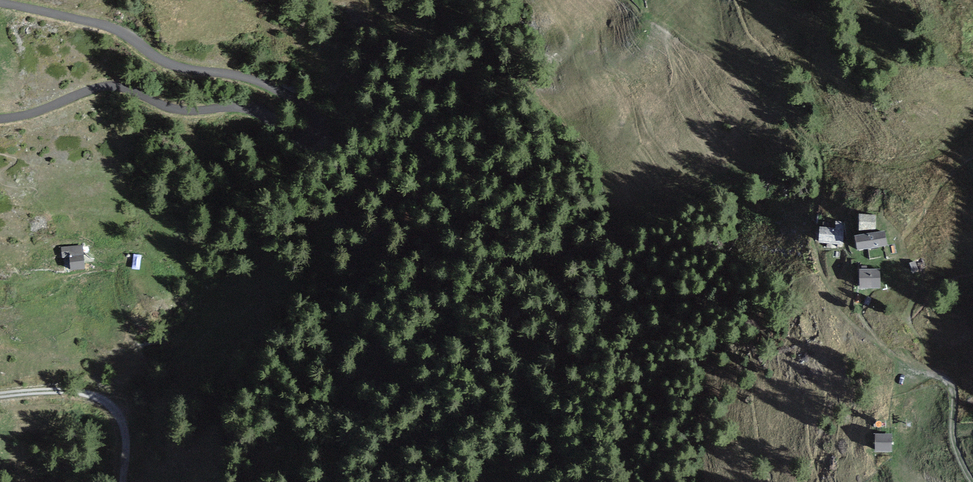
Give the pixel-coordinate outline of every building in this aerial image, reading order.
[(873,230),(872,217),(855,218),(856,231),(873,230)] [(816,231),(816,244),(842,245),(843,224),(836,223),(836,232),(816,231)] [(881,233),(851,239),(854,252),(884,246),(881,233)] [(77,271),(78,246),(62,246),(62,271),(77,271)] [(878,288),(876,272),(857,274),(858,289),(878,288)] [(889,437),(874,437),(874,452),(889,452),(889,437)]
